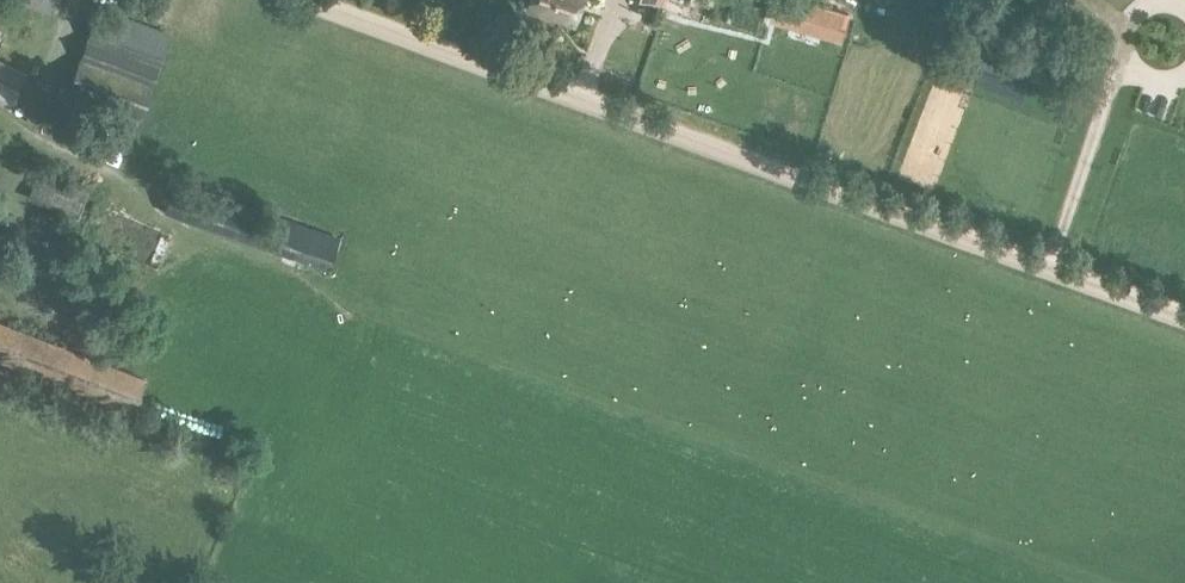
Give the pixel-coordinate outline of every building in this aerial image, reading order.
[(54,13),(58,0),(17,0),(54,13)] [(528,7),(577,22),(584,0),(530,0),(528,7)] [(771,19),(845,39),(853,10),(817,0),(776,0),(771,19)] [(98,6),(68,89),(139,115),(169,31),(98,6)] [(11,107),(21,88),(21,87),(27,72),(0,58),(0,102),(11,107)] [(37,171),(28,197),(78,216),(88,190),(37,171)] [(176,177),(165,210),(329,269),(340,236),(176,177)] [(133,412),(147,376),(0,320),(0,359),(133,412)]
